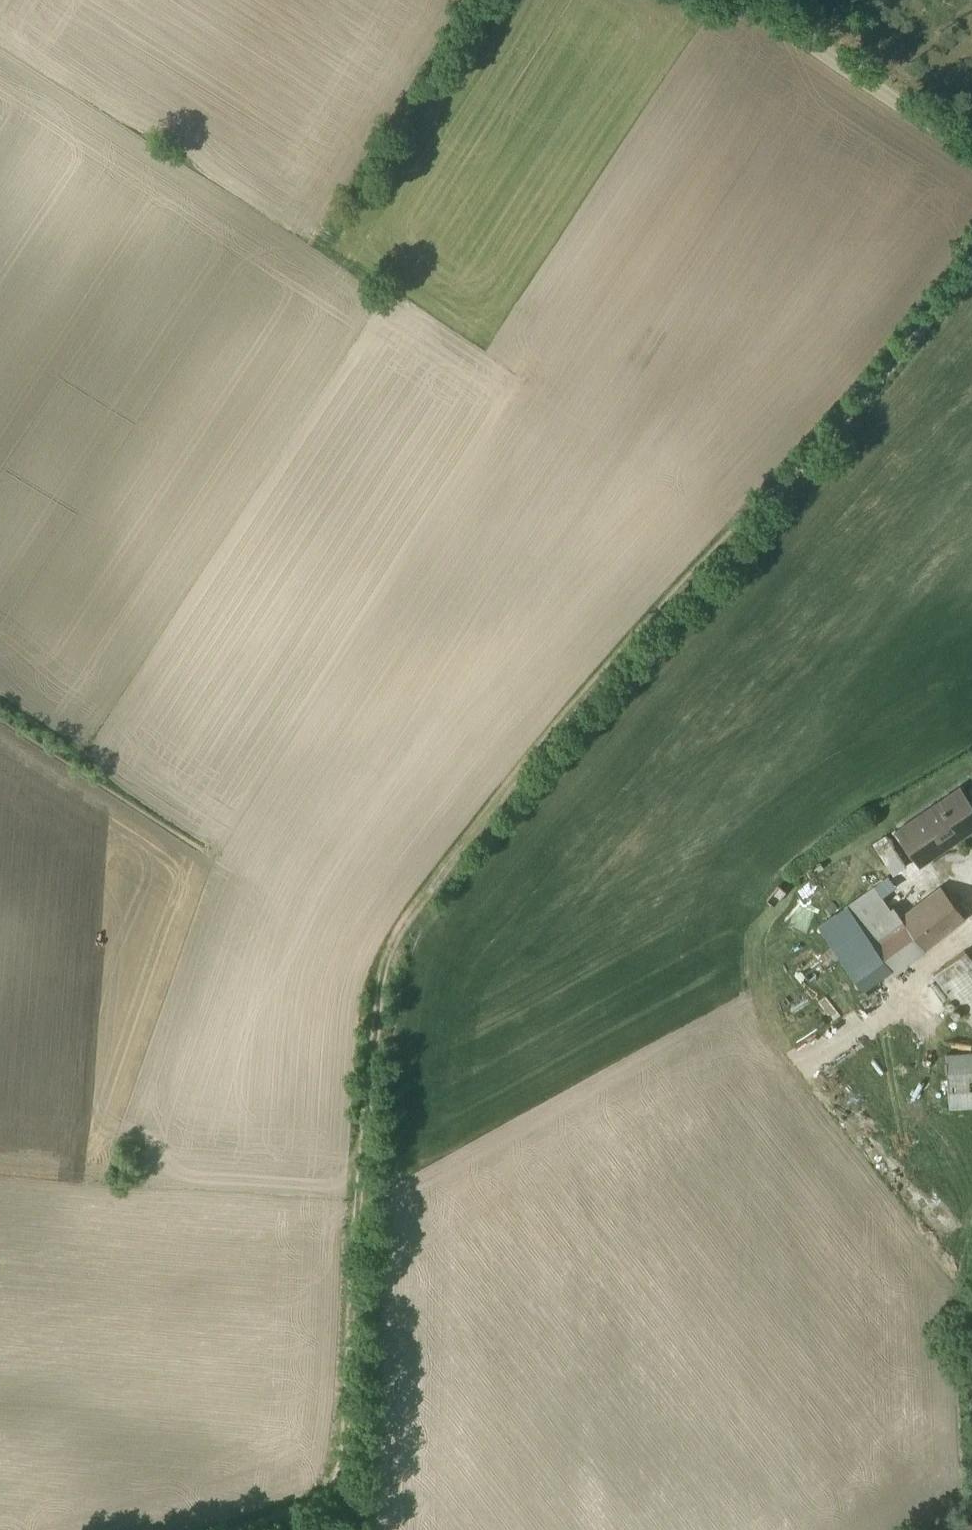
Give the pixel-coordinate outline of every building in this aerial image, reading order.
[(971,832),(971,808),(959,788),(894,830),(918,867),(971,832)] [(905,867),(884,836),(872,844),(892,875),(905,867)] [(816,925),(839,956),(864,990),(889,971),(893,977),(926,953),(924,950),(964,921),(939,887),(898,918),(872,883),(816,925)] [(971,960),(965,952),(932,975),(971,1027),(971,960)] [(945,1054),(944,1055),(948,1109),(971,1109),(971,1053),(945,1054)]
